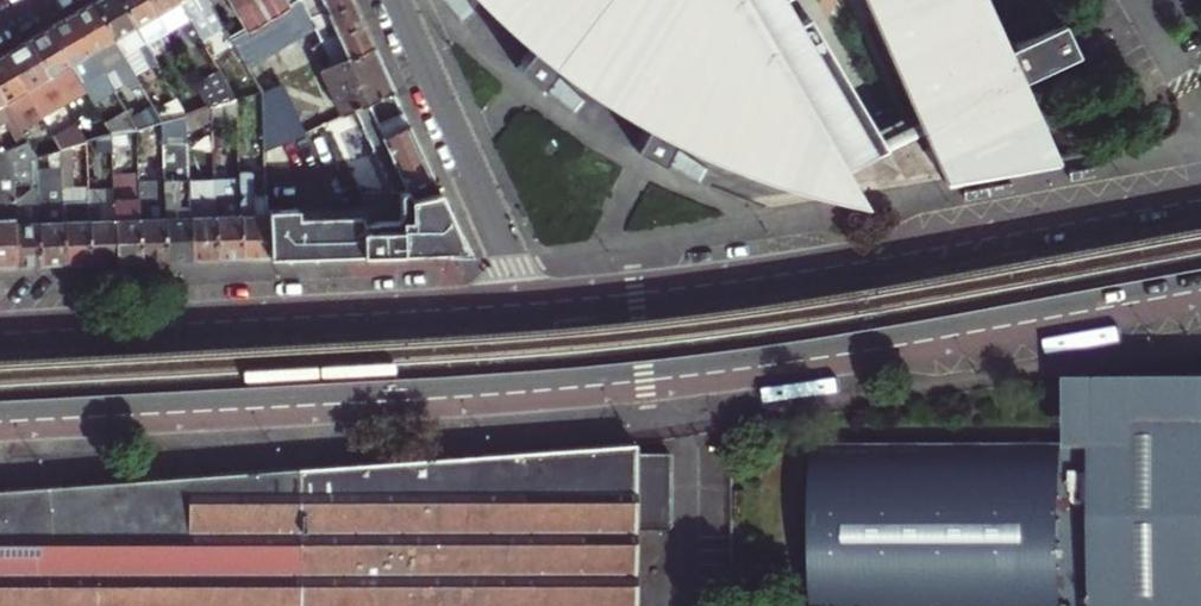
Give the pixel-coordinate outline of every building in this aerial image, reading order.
[(147,44),(120,0),(96,0),(93,2),(135,75),(157,62),(147,44)] [(167,30),(150,0),(120,0),(147,44),(168,32),(167,30)] [(188,16),(179,0),(150,0),(167,30),(189,17),(188,16)] [(188,16),(189,17),(201,37),(223,25),(208,0),(179,0),(188,16)] [(233,8),(247,0),(228,0),(233,8)] [(309,0),(298,0),(287,6),(267,18),(246,31),(231,39),(247,65),(319,23),(316,15),(309,0)] [(246,31),(267,18),(256,0),(247,0),(233,8),(242,25),(246,31)] [(267,18),(287,6),(284,1),(283,0),(256,0),(267,18)] [(316,15),(350,0),(309,0),(316,15)] [(337,33),(361,23),(357,12),(351,0),(350,0),(316,15),(319,23),(324,34),(335,28),(337,33)] [(522,30),(549,49),(570,21),(618,54),(661,81),(643,113),(670,130),(689,96),(771,142),(810,161),(849,176),(838,155),(915,111),(910,97),(872,118),(802,0),(791,7),(786,0),(541,0),(522,30)] [(944,179),(1053,158),(1017,75),(1027,71),(1028,75),(1078,54),(1064,23),(1016,45),(1018,50),(1007,54),(984,0),(867,0),(899,72),(910,97),(915,111),(944,179)] [(135,75),(93,2),(82,8),(70,15),(101,68),(109,80),(114,90),(129,81),(132,86),(139,82),(135,75)] [(101,68),(70,15),(59,22),(49,28),(80,80),(101,68)] [(361,23),(337,33),(326,38),(336,60),(336,62),(372,47),(367,36),(361,23)] [(242,25),(228,33),(231,39),(246,31),(242,25)] [(37,34),(27,40),(57,93),(71,85),(74,89),(82,85),(80,80),(49,28),(37,34)] [(57,93),(27,40),(17,46),(5,53),(35,105),(49,97),(53,103),(61,99),(57,93)] [(336,62),(336,60),(325,65),(347,113),(354,109),(393,92),(383,70),(372,47),(336,62)] [(13,118),(35,105),(5,53),(0,56),(0,95),(13,118)] [(86,92),(87,93),(109,80),(101,68),(80,80),(82,85),(86,92)] [(223,75),(201,88),(212,107),(237,100),(223,75)] [(273,78),(258,85),(261,90),(276,84),(273,78)] [(263,150),(301,133),(278,83),(276,84),(261,90),(262,91),(262,93),(263,150)] [(71,85),(57,93),(61,99),(61,100),(64,105),(86,92),(82,85),(74,89),(71,85)] [(411,195),(437,191),(413,137),(393,92),(354,109),(389,186),(390,189),(397,191),(405,188),(407,194),(411,195)] [(3,121),(17,144),(25,138),(18,126),(13,118),(0,95),(0,123),(3,121)] [(49,97),(35,105),(40,113),(61,100),(61,99),(53,103),(49,97)] [(212,121),(213,176),(216,258),(228,258),(241,257),(239,172),(237,100),(212,107),(212,121)] [(13,118),(18,126),(40,113),(35,105),(13,118)] [(129,116),(136,128),(161,121),(162,121),(153,107),(129,116)] [(211,107),(187,114),(187,130),(212,121),(211,107)] [(120,132),(136,128),(129,116),(127,112),(105,124),(111,135),(120,132)] [(191,259),(189,177),(187,130),(187,114),(162,121),(161,121),(163,192),(165,260),(177,259),(191,259)] [(103,121),(81,134),(85,142),(86,142),(111,135),(105,124),(103,121)] [(75,124),(53,137),(61,149),(71,146),(85,142),(81,134),(75,124)] [(36,156),(60,149),(61,149),(53,137),(52,133),(29,145),(36,156)] [(36,156),(29,145),(25,138),(17,144),(19,149),(4,152),(10,163),(36,156)] [(0,199),(12,199),(11,179),(10,163),(4,152),(3,151),(0,146),(0,199)] [(89,262),(87,202),(73,202),(73,187),(71,146),(61,149),(60,149),(60,154),(61,167),(64,263),(76,263),(89,262)] [(61,167),(60,154),(48,154),(49,167),(61,167)] [(64,263),(61,167),(49,167),(36,168),(37,204),(39,264),(53,264),(64,263)] [(165,260),(163,192),(152,192),(151,171),(138,171),(138,175),(140,261),(152,260),(165,260)] [(239,172),(241,257),(256,257),(268,256),(266,210),(265,194),(251,195),(250,172),(239,172)] [(140,261),(138,175),(112,175),(112,188),(113,201),(114,261),(130,261),(140,261)] [(216,258),(213,176),(189,177),(191,259),(204,259),(216,258)] [(39,264),(37,204),(22,204),(21,179),(11,179),(12,199),(12,205),(12,216),(14,265),(25,265),(39,264)] [(294,208),(266,210),(268,256),(360,253),(464,249),(437,191),(411,195),(407,194),(405,188),(397,191),(390,189),(389,186),(369,187),(370,213),(294,217),(294,208)] [(73,202),(87,202),(87,189),(87,187),(73,187),(73,202)] [(87,202),(113,201),(112,188),(87,189),(87,202)] [(114,261),(113,201),(87,202),(89,262),(101,262),(114,261)] [(12,216),(0,217),(0,265),(2,265),(14,265),(12,216)] [(1059,376),(1059,442),(1060,605),(1200,605),(1200,375),(1059,376)] [(817,444),(818,605),(804,605),(1060,605),(1059,442),(817,444)] [(306,468),(307,605),(635,605),(635,530),(635,452),(635,443),(306,468)] [(679,452),(635,452),(635,530),(679,531),(679,452)] [(99,605),(307,605),(306,468),(97,483),(99,605)] [(97,483),(0,491),(0,605),(99,605),(97,483)]
